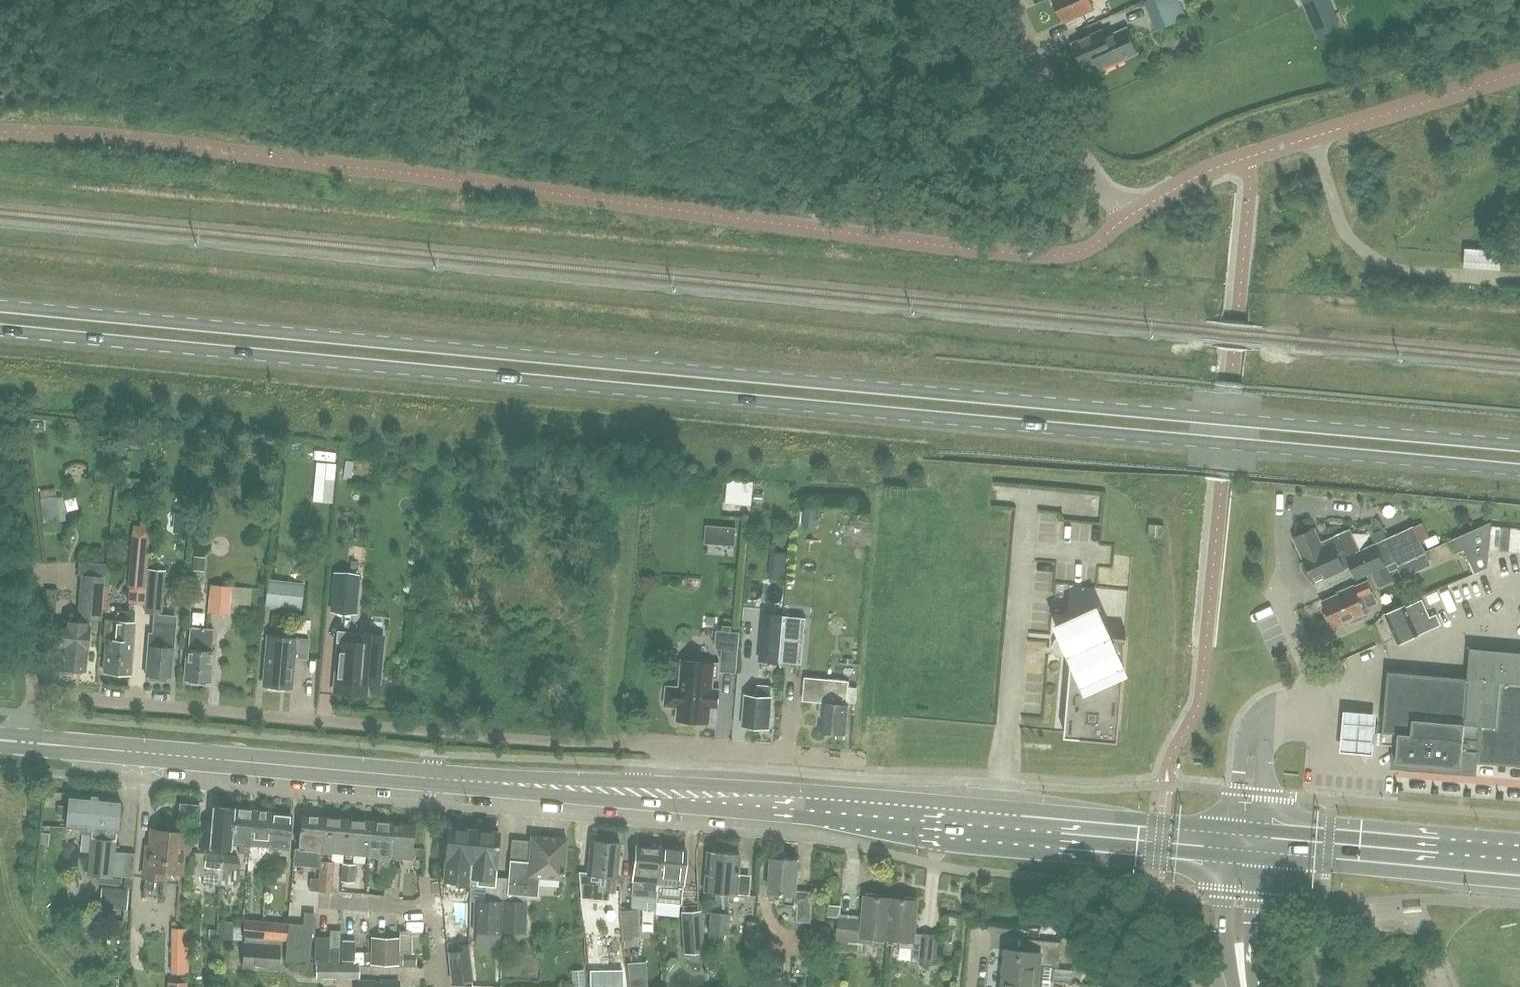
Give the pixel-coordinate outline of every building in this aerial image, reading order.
[(1063,22),(1094,9),(1090,0),(1053,0),(1063,22)] [(1186,13),(1180,0),(1147,0),(1144,1),(1155,27),(1186,13)] [(1340,27),(1328,0),(1301,0),(1303,6),(1316,37),(1340,27)] [(1139,54),(1127,28),(1107,38),(1103,30),(1072,44),(1083,68),(1097,62),(1101,71),(1139,54)] [(312,501),(333,503),(337,462),(316,460),(312,501)] [(752,506),(754,481),(729,479),(726,503),(752,506)] [(59,516),(83,514),(81,497),(57,500),(59,516)] [(1348,557),(1358,578),(1396,561),(1397,564),(1425,552),(1414,527),(1388,539),(1380,522),(1369,527),(1377,544),(1360,551),(1351,530),(1321,543),(1314,529),(1295,538),(1306,562),(1302,564),(1303,571),(1307,575),(1311,573),(1315,582),(1346,568),(1342,559),(1348,557)] [(1475,573),(1488,568),(1491,522),(1451,540),(1456,553),(1465,549),(1475,573)] [(1163,538),(1164,525),(1149,524),(1148,537),(1163,538)] [(133,535),(129,587),(145,588),(150,536),(133,535)] [(65,673),(72,673),(74,670),(85,671),(90,611),(101,611),(104,576),(106,577),(107,563),(78,562),(78,574),(82,574),(78,618),(77,621),(64,620),(64,624),(61,623),(60,630),(57,631),(56,639),(59,641),(59,647),(62,647),(60,668),(63,669),(65,673)] [(153,614),(162,615),(162,614),(166,571),(147,569),(145,600),(144,613),(153,614)] [(358,576),(334,574),(333,595),(356,597),(358,576)] [(267,580),(265,606),(301,609),(303,584),(267,580)] [(1375,596),(1368,581),(1355,586),(1354,585),(1338,592),(1340,595),(1323,602),(1334,627),(1350,619),(1352,623),(1365,618),(1363,614),(1367,612),(1365,609),(1379,603),(1375,596)] [(229,615),(232,587),(210,585),(207,613),(229,615)] [(1437,615),(1432,617),(1424,600),(1408,608),(1407,606),(1387,615),(1399,644),(1442,625),(1437,615)] [(1062,635),(1058,637),(1056,639),(1055,640),(1054,642),(1053,643),(1053,646),(1053,648),(1053,650),(1054,651),(1056,653),(1057,655),(1059,656),(1061,656),(1063,657),(1066,656),(1071,654),(1074,661),(1069,722),(1068,736),(1116,741),(1117,726),(1125,638),(1108,636),(1097,612),(1100,610),(1100,609),(1056,629),(1057,630),(1060,629),(1062,635)] [(102,641),(107,641),(104,673),(129,674),(132,641),(130,641),(132,623),(133,623),(135,612),(116,611),(115,620),(104,619),(102,641)] [(162,615),(153,614),(151,632),(148,632),(145,676),(148,676),(148,678),(150,680),(158,681),(160,679),(160,677),(170,678),(173,648),(174,648),(177,615),(162,614),(162,615)] [(782,616),(764,614),(760,661),(778,663),(782,616)] [(807,618),(786,616),(783,616),(779,662),(802,664),(807,618)] [(197,683),(198,680),(208,681),(211,652),(210,652),(212,636),(213,629),(190,627),(187,649),(185,679),(188,679),(188,682),(197,683)] [(736,673),(739,632),(715,630),(714,646),(719,659),(719,664),(682,661),(680,687),(667,686),(665,706),(678,707),(677,721),(710,724),(712,708),(718,708),(720,690),(713,689),(714,678),(717,678),(717,672),(736,673)] [(383,637),(339,633),(334,691),(346,692),(354,693),(354,692),(366,693),(367,681),(379,683),(383,637)] [(308,657),(309,641),(270,637),(268,660),(267,660),(265,685),(288,688),(290,673),(293,673),(295,656),(308,657)] [(1398,744),(1397,761),(1462,767),(1463,754),(1519,759),(1519,651),(1471,647),(1469,678),(1389,670),(1382,743),(1398,744)] [(845,735),(848,705),(846,705),(848,681),(804,678),(802,702),(820,703),(819,716),(822,716),(820,733),(845,735)] [(767,728),(771,686),(757,685),(756,697),(745,696),(743,726),(747,727),(746,730),(757,731),(757,727),(767,728)] [(1374,758),(1377,718),(1345,715),(1342,755),(1374,758)] [(112,877),(119,798),(69,793),(66,826),(79,827),(79,832),(91,833),(87,874),(112,877)] [(198,816),(199,805),(180,803),(179,814),(198,816)] [(230,843),(233,808),(214,807),(211,841),(230,843)] [(249,844),(252,810),(233,808),(230,843),(239,843),(238,853),(248,854),(250,844),(249,844)] [(268,846),(270,812),(252,810),(249,844),(250,844),(268,846)] [(270,812),(268,846),(287,848),(290,814),(270,812)] [(319,849),(321,834),(322,834),(323,826),(321,826),(321,816),(301,814),(298,848),(310,849),(309,859),(319,860),(320,849),(319,849)] [(331,861),(332,851),(343,852),(345,828),(341,828),(341,818),(321,816),(321,826),(323,826),(322,834),(321,834),(319,849),(320,849),(319,860),(319,861),(320,861),(319,879),(318,890),(331,891),(333,861),(331,861)] [(373,831),(373,821),(341,818),(341,828),(345,828),(343,852),(367,854),(368,838),(367,837),(367,830),(373,831)] [(393,832),(393,823),(373,821),(373,831),(367,830),(367,837),(368,838),(367,854),(378,855),(377,873),(385,874),(386,867),(387,856),(389,856),(391,840),(389,839),(390,832),(393,832)] [(393,823),(393,832),(390,832),(389,839),(391,840),(389,856),(411,858),(414,824),(393,823)] [(469,866),(468,882),(470,882),(493,884),(498,831),(496,830),(494,826),(483,825),(480,829),(473,828),(469,866)] [(468,882),(469,866),(473,828),(449,826),(444,882),(462,884),(469,885),(470,882),(468,882)] [(187,853),(189,838),(184,837),(184,832),(151,829),(148,856),(145,856),(143,876),(164,878),(164,870),(180,872),(182,853),(187,853)] [(562,879),(565,839),(530,836),(528,862),(509,860),(507,882),(508,882),(507,894),(536,896),(538,877),(562,879)] [(616,877),(619,843),(589,841),(586,874),(604,876),(603,892),(613,893),(615,877),(616,877)] [(657,882),(660,847),(636,845),(631,891),(631,902),(656,905),(656,902),(657,882)] [(657,882),(656,902),(680,904),(681,896),(685,850),(660,847),(657,882)] [(741,847),(741,866),(751,866),(751,847),(741,847)] [(736,894),(739,854),(706,851),(703,891),(715,892),(714,901),(705,900),(704,912),(709,912),(708,933),(726,934),(728,903),(726,903),(727,893),(736,894)] [(219,885),(221,855),(205,853),(205,854),(193,853),(192,875),(203,876),(203,883),(218,885),(219,885)] [(221,855),(219,885),(236,886),(237,870),(236,870),(237,856),(221,855)] [(810,922),(810,891),(795,891),(798,860),(771,858),(769,894),(784,895),(784,905),(798,905),(798,921),(810,922)] [(354,863),(342,862),(341,880),(353,881),(354,863)] [(309,889),(318,890),(319,879),(310,878),(309,889)] [(127,909),(128,889),(102,887),(100,907),(127,909)] [(887,938),(891,899),(866,897),(864,918),(839,916),(837,940),(873,943),(873,937),(887,938)] [(891,899),(887,938),(900,939),(899,947),(912,948),(911,957),(920,958),(919,961),(931,963),(934,935),(922,934),(922,935),(913,934),(916,901),(891,899)] [(501,901),(502,901),(473,900),(472,933),(502,934),(501,901)] [(501,901),(502,934),(509,934),(509,951),(525,951),(524,934),(525,934),(527,901),(503,900),(503,901),(502,901),(501,901)] [(622,940),(640,939),(638,909),(619,910),(622,940)] [(703,952),(701,910),(681,911),(682,953),(690,953),(690,961),(708,961),(708,952),(703,952)] [(261,939),(262,919),(243,918),(241,937),(245,937),(245,939),(261,939)] [(279,940),(286,941),(287,922),(262,919),(261,939),(279,940)] [(309,961),(311,934),(302,933),(303,925),(288,923),(285,959),(309,961)] [(171,929),(171,974),(188,974),(188,929),(171,929)] [(604,956),(603,931),(593,932),(594,956),(604,956)] [(399,938),(399,954),(402,954),(402,965),(416,964),(416,954),(422,954),(422,935),(399,935),(399,938)] [(339,964),(340,948),(328,948),(329,937),(315,936),(314,962),(316,962),(316,963),(339,964)] [(398,966),(399,954),(399,938),(370,937),(370,965),(398,966)] [(279,940),(261,939),(245,939),(245,942),(243,942),(240,969),(278,972),(280,944),(279,944),(279,940)] [(1003,978),(1051,982),(1053,967),(1058,967),(1059,960),(1060,943),(1031,940),(1030,952),(1005,950),(1003,978)] [(359,964),(364,964),(364,962),(369,962),(369,953),(355,953),(355,941),(342,941),(341,964),(359,964)] [(450,966),(470,964),(468,945),(458,946),(458,951),(449,952),(450,966)] [(629,986),(647,986),(645,962),(627,964),(629,986)] [(359,964),(341,964),(339,964),(316,963),(316,979),(359,979),(359,964)] [(470,964),(450,966),(452,982),(471,980),(470,964)] [(590,986),(593,986),(623,986),(622,970),(590,971),(590,986)] [(1051,982),(1003,978),(1002,986),(1051,986),(1051,982)]
